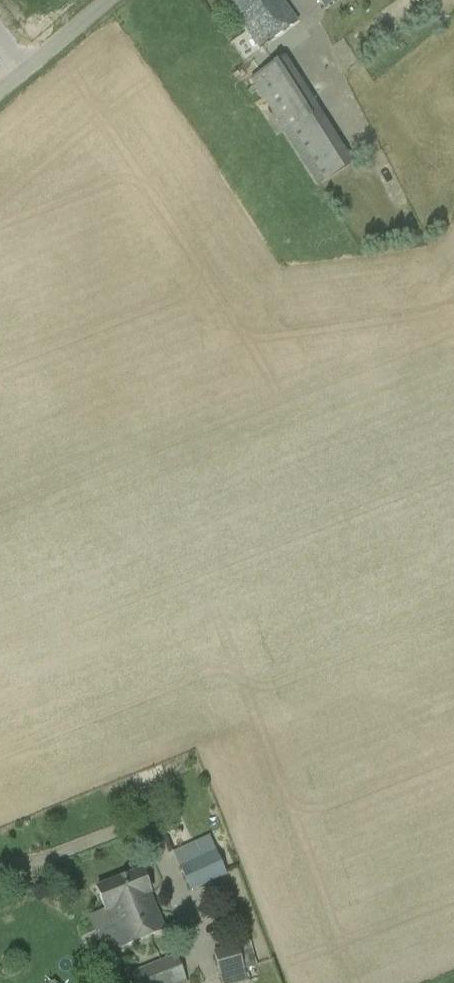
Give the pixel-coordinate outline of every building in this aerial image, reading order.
[(259,48),(296,21),(281,0),(228,0),(240,17),(239,18),(247,30),(259,48)] [(354,163),(285,55),(269,65),(253,75),(250,77),(319,185),(354,163)] [(189,890),(227,873),(210,837),(173,853),(189,890)] [(106,911),(108,910),(123,947),(166,929),(151,892),(141,869),(97,887),(106,911)] [(222,982),(238,982),(256,978),(258,978),(255,966),(256,966),(249,940),(213,950),(222,982)] [(174,953),(127,973),(131,982),(186,982),(174,953)]
